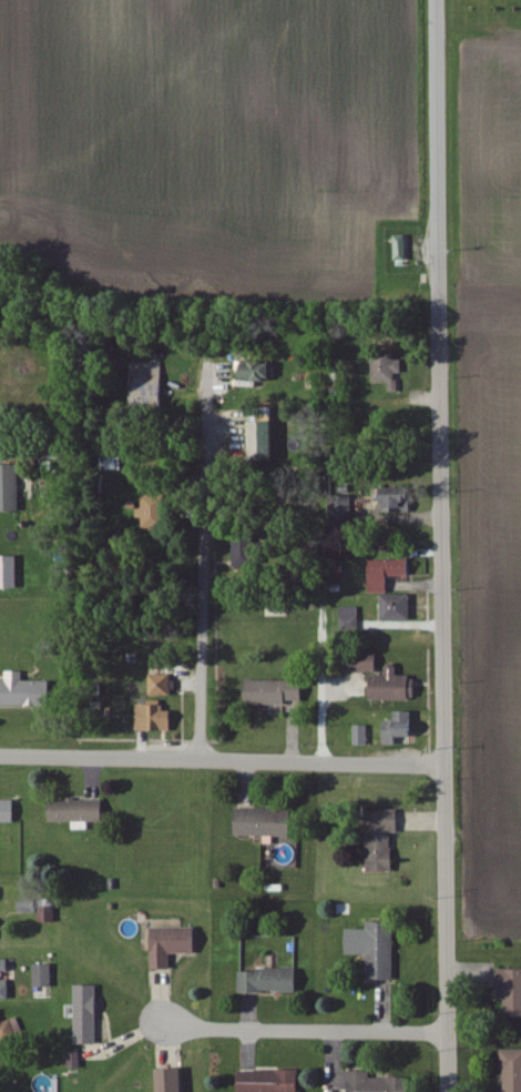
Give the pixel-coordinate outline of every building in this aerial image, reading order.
[(374,382),(398,382),(397,358),(374,358),(374,382)] [(278,444),(279,423),(257,422),(256,443),(278,444)] [(21,513),(21,466),(0,466),(0,512),(21,513)] [(413,489),(387,490),(388,508),(413,508),(413,489)] [(20,589),(20,557),(0,557),(0,589),(20,589)] [(391,577),(412,576),(412,560),(369,561),(370,595),(391,594),(391,577)] [(383,622),(415,621),(414,595),(383,595),(383,622)] [(360,629),(360,608),(342,608),(342,630),(360,629)] [(379,674),(379,655),(350,654),(349,673),(379,674)] [(419,678),(399,678),(400,665),(387,665),(387,676),(371,676),(370,700),(418,701),(419,678)] [(153,696),(175,697),(175,670),(153,669),(153,696)] [(44,706),(44,682),(25,682),(25,672),(8,672),(8,681),(0,681),(0,706),(44,706)] [(248,681),(248,705),(289,706),(289,702),(306,702),(306,681),(248,681)] [(139,731),(175,732),(176,711),(166,711),(166,705),(150,704),(150,706),(139,706),(139,731)] [(385,746),(400,746),(400,737),(417,737),(417,712),(395,713),(395,721),(384,722),(385,746)] [(370,726),(355,726),(355,746),(371,746),(370,726)] [(0,801),(0,824),(18,823),(17,801),(0,801)] [(74,823),(74,831),(90,830),(90,823),(105,823),(105,801),(50,802),(50,823),(74,823)] [(238,836),(295,837),(295,810),(239,810),(238,836)] [(370,873),(395,872),(394,832),(402,832),(401,812),(369,812),(370,873)] [(40,923),(56,923),(57,908),(40,908),(40,923)] [(350,930),(350,955),(370,955),(371,981),(398,981),(397,923),(370,924),(370,930),(350,930)] [(174,954),(199,954),(199,928),(154,928),(153,970),(173,970),(174,954)] [(11,1000),(10,960),(0,960),(0,1000),(11,1000)] [(36,965),(36,989),(54,989),(53,965),(36,965)] [(499,970),(499,1001),(507,1001),(507,1018),(520,1018),(520,970),(499,970)] [(243,994),(301,993),(301,971),(242,972),(243,994)] [(77,987),(78,1045),(100,1045),(99,986),(77,987)] [(22,1039),(21,1021),(2,1022),(1,1009),(0,1009),(0,1040),(22,1039)] [(505,1050),(505,1091),(520,1091),(520,1050),(505,1050)] [(158,1091),(186,1091),(185,1069),(158,1070),(158,1091)] [(302,1071),(241,1072),(241,1091),(302,1091),(302,1071)] [(411,1079),(372,1078),(372,1072),(350,1072),(350,1091),(411,1091),(411,1079)]
